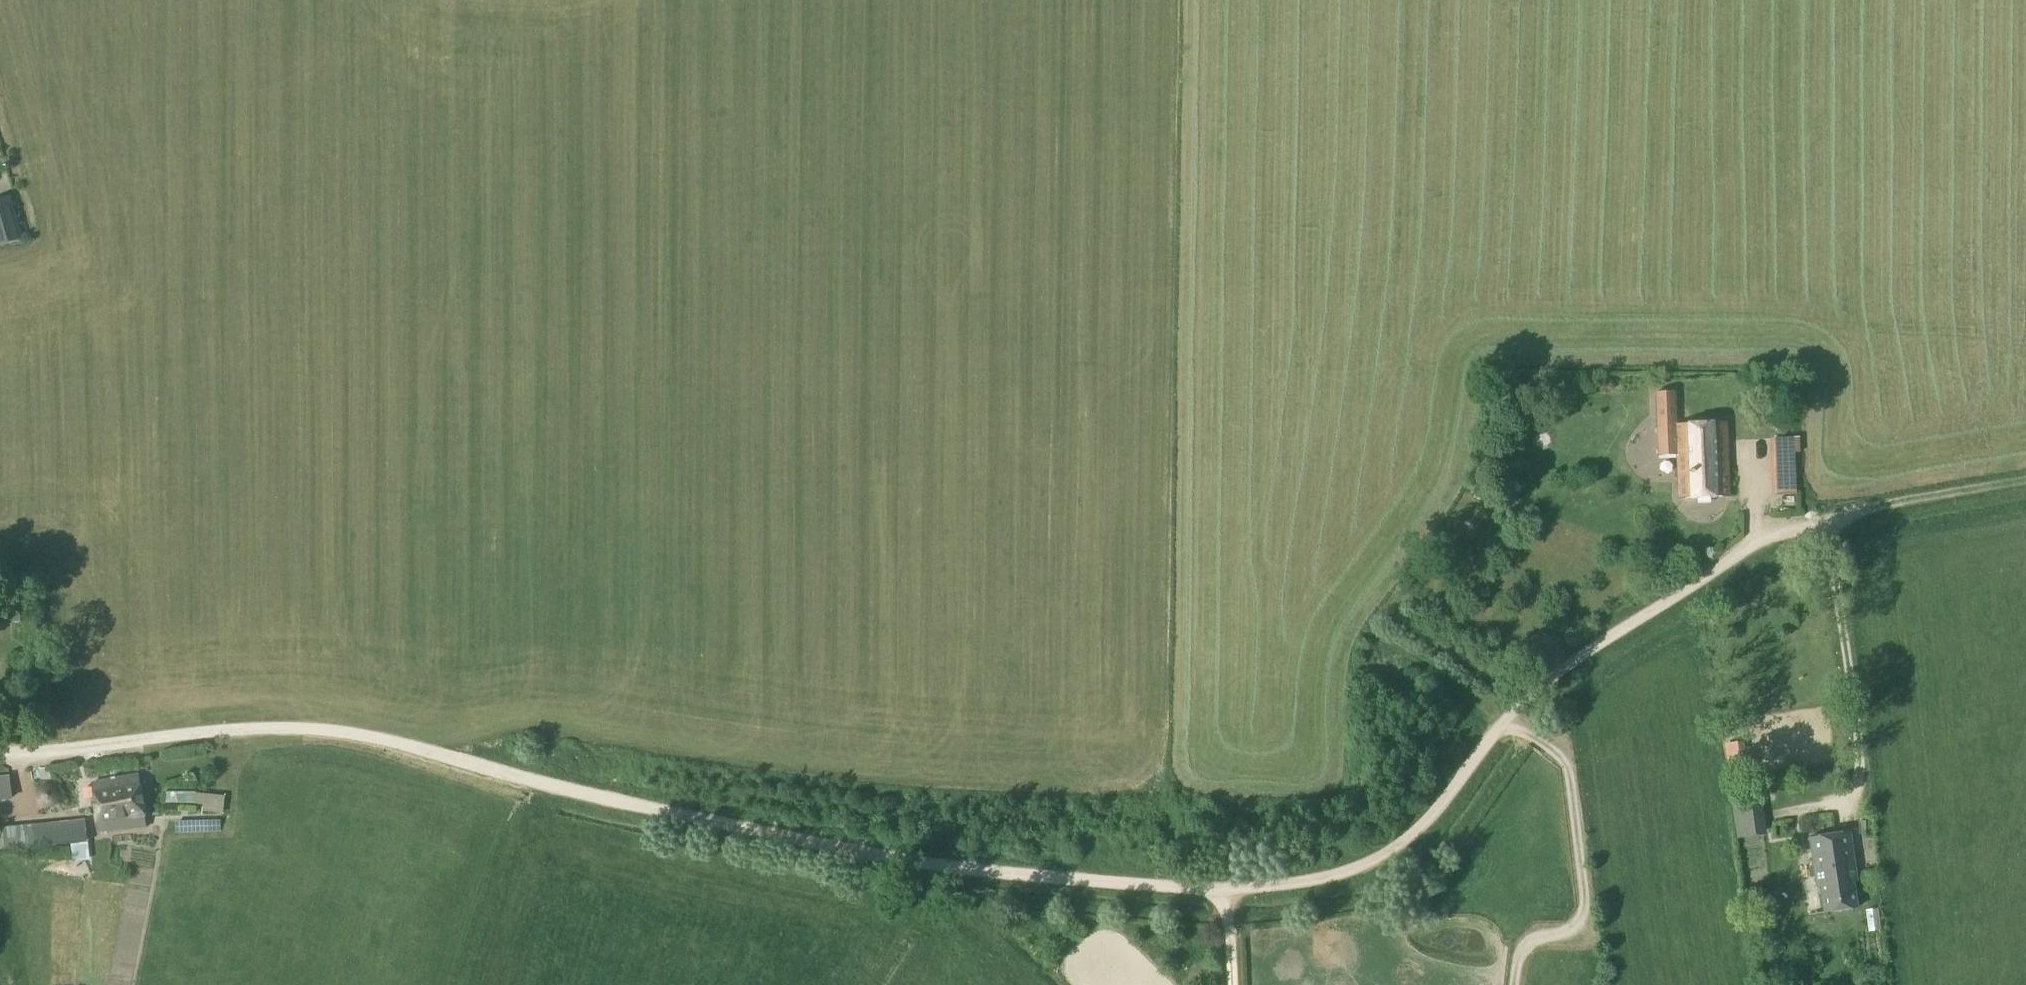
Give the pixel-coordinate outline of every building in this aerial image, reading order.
[(0,199),(0,245),(18,240),(6,197),(0,199)] [(1658,394),(1660,457),(1676,456),(1678,498),(1729,496),(1727,423),(1675,425),(1674,394),(1658,394)] [(1773,440),(1775,494),(1794,493),(1792,452),(1801,452),(1801,439),(1773,440)] [(20,623),(18,595),(6,596),(6,602),(0,603),(0,626),(8,625),(20,623)] [(138,775),(93,783),(96,806),(99,832),(147,826),(143,801),(138,775)] [(12,799),(10,777),(0,779),(0,800),(12,799)] [(1753,793),(1733,796),(1735,809),(1755,806),(1753,793)] [(86,821),(3,828),(5,850),(88,843),(86,821)] [(212,832),(210,824),(188,828),(190,837),(212,832)] [(1848,834),(1810,839),(1817,889),(1821,888),(1825,912),(1855,908),(1852,882),(1855,881),(1848,834)]
